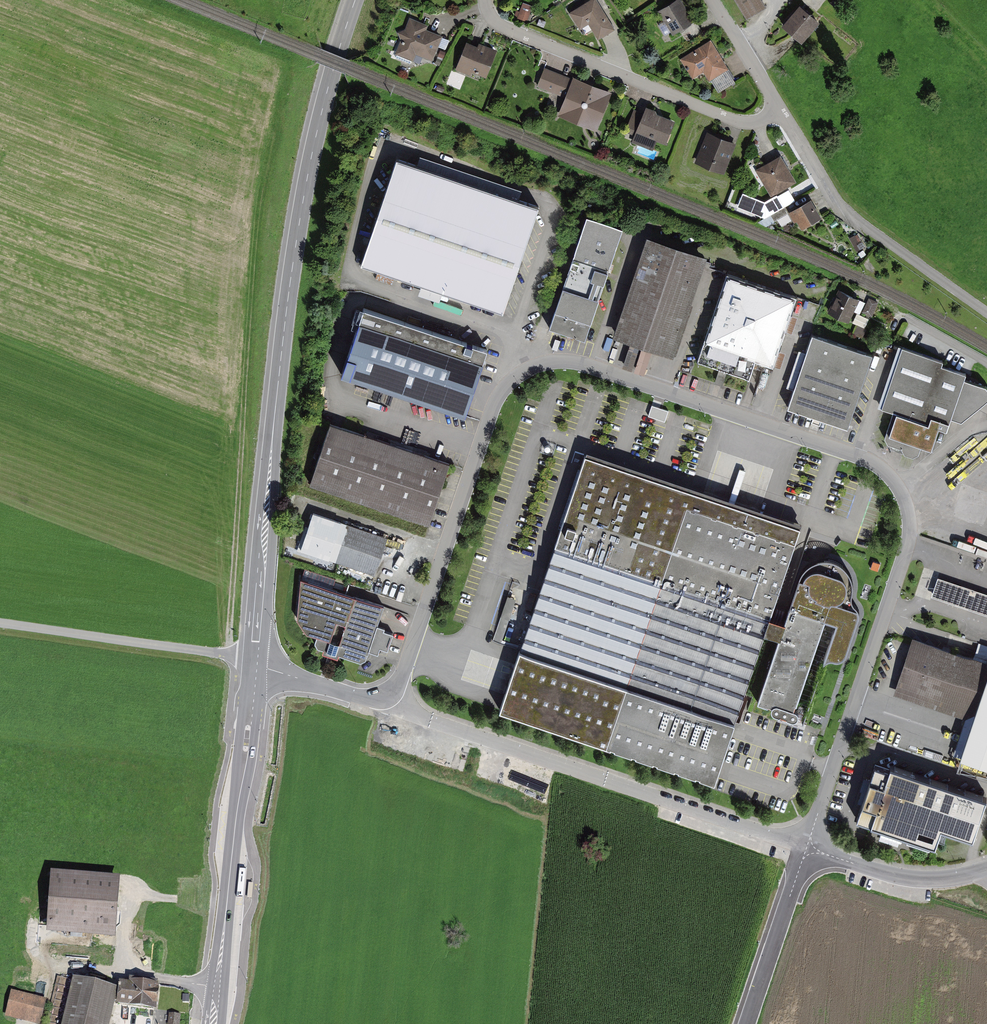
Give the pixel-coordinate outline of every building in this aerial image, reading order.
[(570,11),(582,30),(591,25),(599,38),(615,29),(598,0),(587,0),(570,11)] [(682,0),(673,0),(657,10),(673,34),(695,21),(682,0)] [(747,19),(766,8),(761,0),(736,0),(747,19)] [(817,22),(801,8),(786,25),(802,39),(817,22)] [(429,25),(411,17),(406,30),(399,33),(402,40),(396,54),(414,61),(417,55),(433,61),(443,36),(427,29),(429,25)] [(443,39),(438,48),(446,51),(450,42),(443,39)] [(729,67),(711,39),(680,58),(692,78),(703,71),(709,80),(729,67)] [(478,45),(468,41),(457,70),(471,75),(472,73),(487,79),(498,50),(479,43),(478,45)] [(614,92),(547,66),(539,86),(566,97),(558,116),(598,131),(614,92)] [(642,113),(633,109),(625,132),(634,135),(631,141),(653,149),(657,139),(666,143),(675,119),(657,112),(655,108),(646,105),(642,113)] [(738,142),(708,132),(697,163),(727,174),(738,142)] [(538,203),(397,155),(360,263),(502,310),(538,203)] [(796,184),(782,157),(758,170),(772,197),(796,184)] [(812,199),(789,212),(794,221),(798,219),(802,228),(822,217),(812,199)] [(572,335),(586,340),(624,226),(586,213),(547,327),(572,335)] [(707,257),(646,238),(615,336),(632,342),(624,368),(644,374),(652,351),(675,358),(707,257)] [(795,297),(727,275),(699,361),(724,369),(751,378),(756,362),(772,367),(787,323),(795,297)] [(865,303),(840,291),(830,313),(852,323),(858,313),(868,318),(876,301),(868,297),(865,303)] [(487,348),(362,309),(341,377),(466,416),(487,348)] [(857,314),(854,325),(866,329),(869,318),(857,314)] [(872,352),(812,332),(787,406),(848,426),(872,352)] [(787,385),(793,387),(806,347),(800,345),(787,385)] [(943,361),(901,348),(882,408),(895,412),(885,442),(907,448),(904,455),(919,460),(925,443),(934,446),(939,429),(949,432),(966,376),(941,368),(943,361)] [(450,462),(330,422),(309,483),(429,523),(450,462)] [(800,526),(585,453),(500,709),(715,780),(764,633),(778,638),(758,701),(773,707),(772,713),(797,722),(800,712),(795,709),(825,616),(839,622),(829,654),(835,658),(844,657),(853,630),(857,614),(854,607),(851,601),(852,588),(852,579),(848,569),(838,562),(822,560),(809,564),(800,574),(784,622),(770,618),(800,526)] [(387,537),(313,511),(300,549),(375,575),(387,537)] [(384,605),(300,577),(297,618),(306,632),(317,636),(315,643),(317,647),(323,650),(322,653),(330,656),(337,658),(338,655),(360,662),(366,660),(369,650),(378,653),(380,646),(388,649),(393,632),(384,629),(385,626),(378,624),(384,605)] [(939,578),(933,596),(986,615),(986,594),(939,578)] [(913,638),(894,694),(972,720),(960,757),(986,766),(986,663),(913,638)] [(986,798),(891,765),(889,771),(876,766),(858,817),(935,844),(941,826),(973,837),(986,798)] [(117,884),(52,879),(48,931),(113,936),(117,884)] [(73,980),(62,1023),(101,1023),(110,989),(73,980)] [(157,985),(122,981),(119,1003),(154,1007),(157,985)] [(44,1002),(10,993),(4,1015),(39,1023),(44,1002)]
